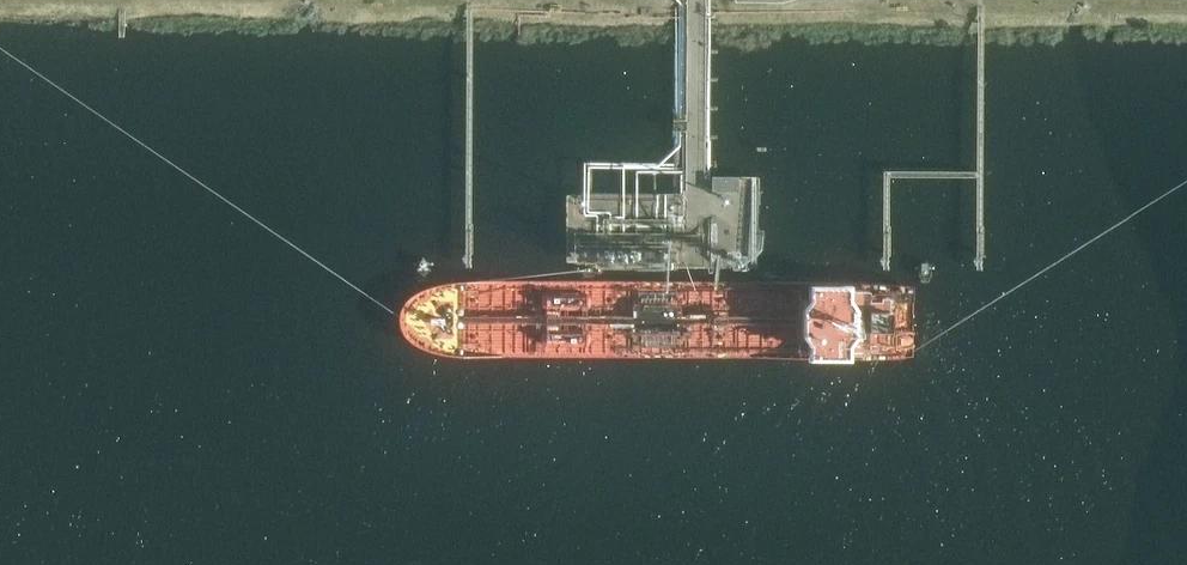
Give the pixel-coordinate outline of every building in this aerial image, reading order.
[(739,191),(739,176),(711,176),(712,190),(739,191)]
